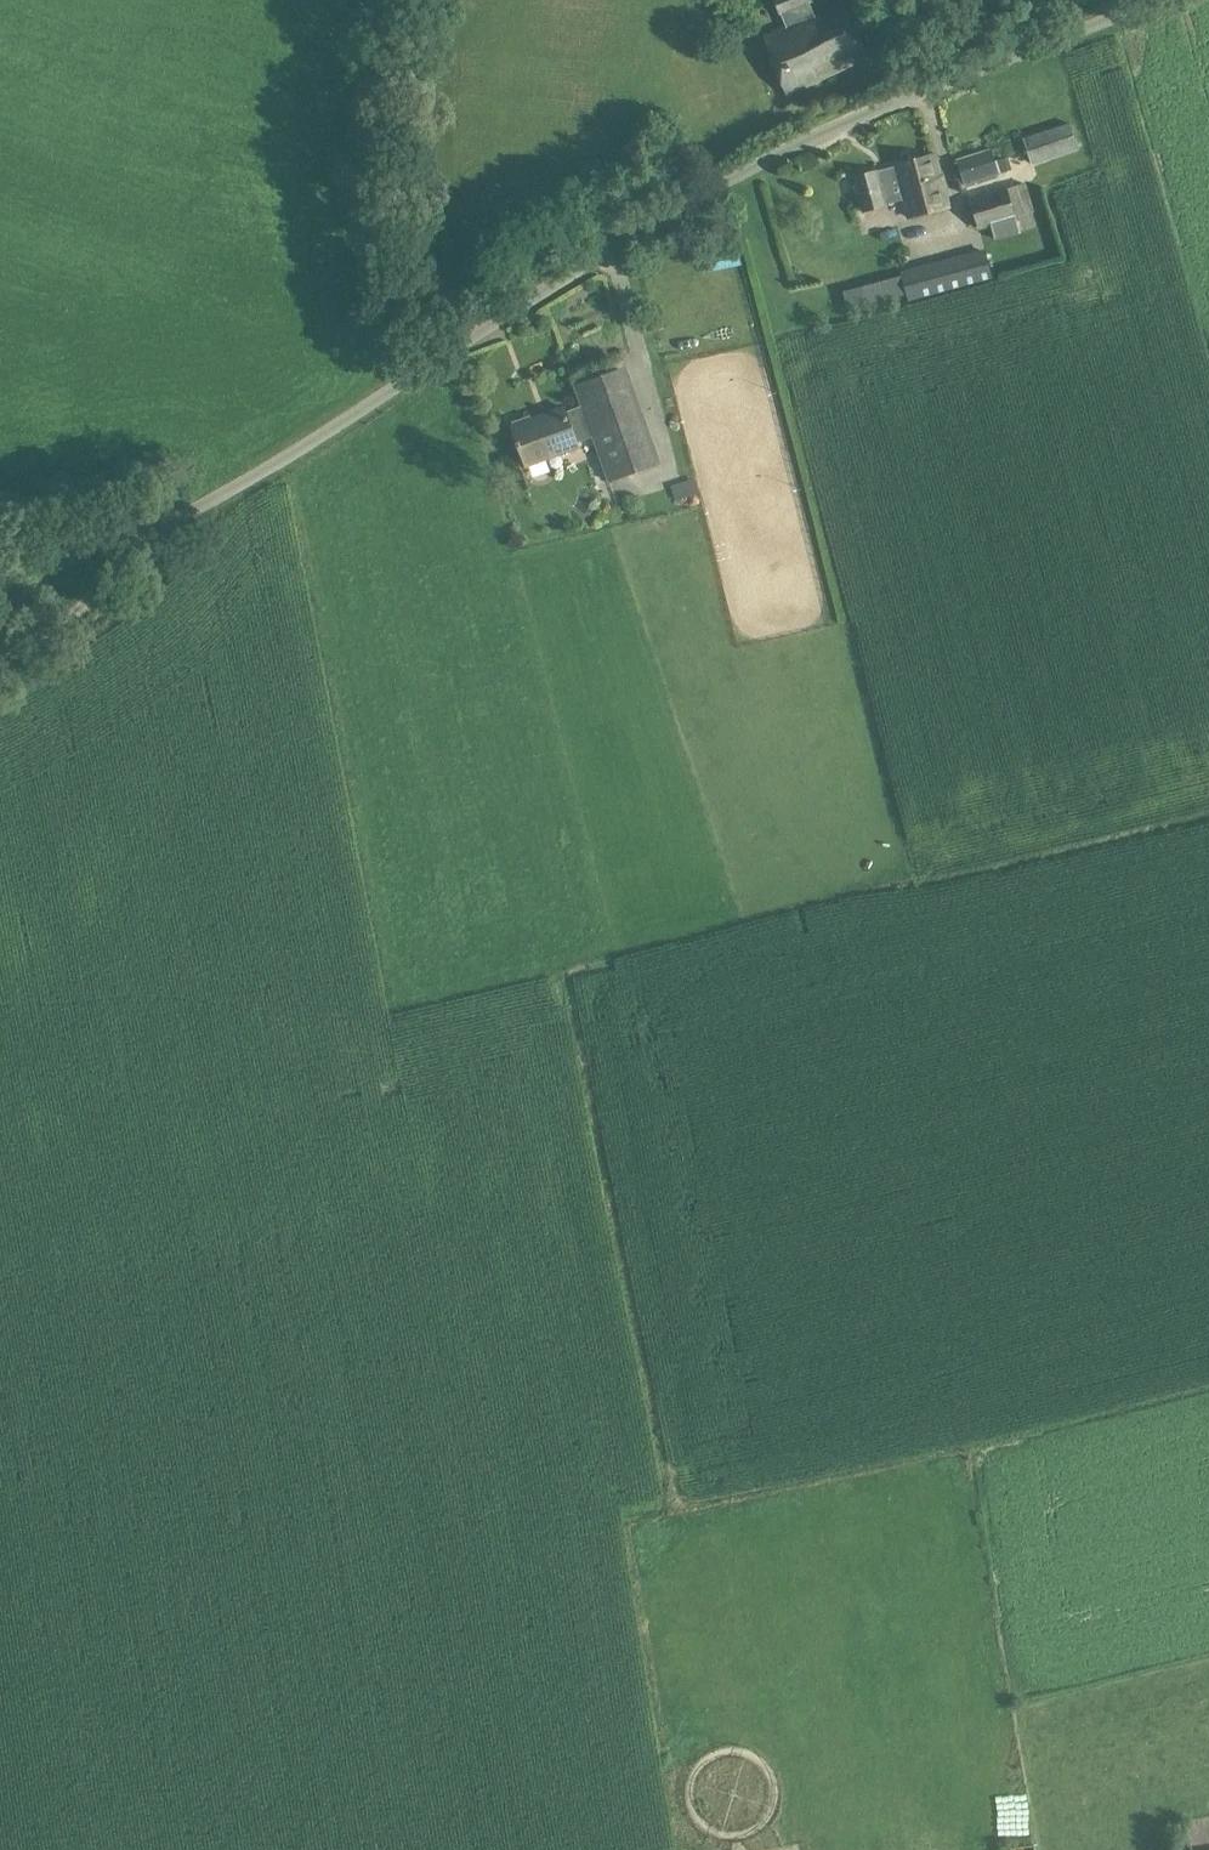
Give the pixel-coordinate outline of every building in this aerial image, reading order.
[(787,29),(763,39),(787,95),(868,60),(844,5),(819,16),(812,0),(773,0),(780,16),(781,15),(787,29)] [(1024,141),(1033,166),(1079,151),(1070,125),(1024,141)] [(958,160),(965,188),(1001,176),(994,149),(958,160)] [(888,206),(906,201),(911,218),(948,208),(934,157),(880,171),(854,178),(864,213),(888,206)] [(970,200),(980,232),(1017,220),(1016,218),(1034,212),(1025,185),(1006,191),(1006,189),(970,200)] [(907,295),(909,301),(992,278),(985,250),(901,273),(902,276),(907,295)] [(862,287),(867,306),(907,295),(902,276),(862,287)] [(657,465),(621,368),(574,386),(581,407),(592,438),(609,483),(657,465)] [(566,411),(532,422),(530,416),(511,423),(526,466),(579,448),(577,443),(592,438),(581,407),(566,413),(566,411)]
